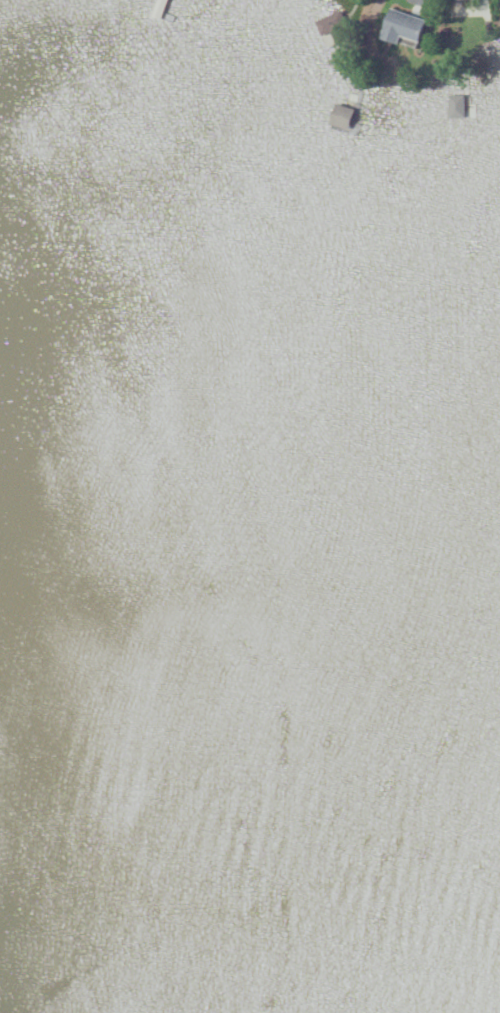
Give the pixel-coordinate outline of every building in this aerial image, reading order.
[(427,19),(391,7),(381,37),(417,49),(427,19)] [(349,34),(339,10),(314,20),(321,35),(329,31),(334,41),(349,34)] [(448,94),(449,117),(466,117),(465,93),(448,94)] [(351,128),(352,121),(354,107),(334,104),(331,125),(351,128)]
